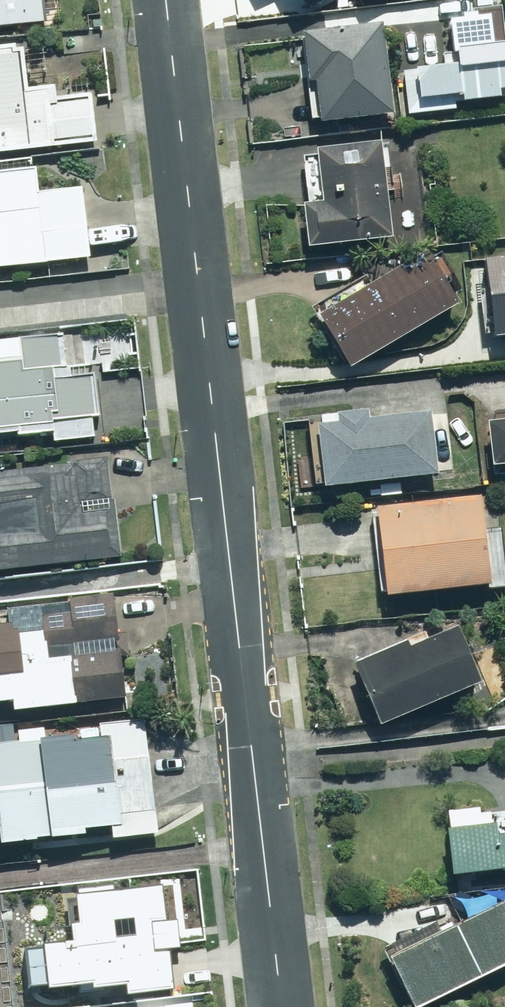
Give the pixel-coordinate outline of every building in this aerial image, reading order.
[(43,25),(40,0),(0,0),(0,30),(43,25)] [(309,10),(330,0),(305,0),(309,10)] [(459,27),(446,27),(449,70),(403,74),(406,117),(455,114),(455,106),(504,103),(504,34),(504,24),(503,16),(458,19),(459,27)] [(379,26),(307,35),(299,36),(305,89),(313,88),(318,129),(389,121),(379,26)] [(92,143),(86,95),(54,99),(52,84),(25,87),(20,49),(0,51),(0,155),(92,143)] [(314,161),(318,206),(298,207),(302,252),(346,248),(387,245),(380,156),(314,161)] [(33,172),(0,176),(0,271),(86,261),(78,189),(36,194),(33,172)] [(346,372),(454,307),(424,256),(316,322),(346,372)] [(496,338),(504,337),(504,262),(487,264),(496,338)] [(48,444),(90,440),(89,423),(97,423),(93,377),(65,379),(61,342),(15,346),(0,347),(0,443),(48,439),(48,444)] [(319,432),(313,433),(318,492),(435,481),(429,422),(363,429),(362,416),(317,420),(319,432)] [(482,427),(486,468),(504,467),(504,425),(482,427)] [(68,461),(69,467),(0,476),(0,573),(121,558),(109,456),(68,461)] [(478,505),(372,513),(378,599),(485,591),(478,505)] [(16,707),(125,698),(116,599),(65,604),(66,613),(0,618),(0,699),(15,697),(16,707)] [(373,731),(477,689),(454,634),(407,653),(404,646),(347,669),(373,731)] [(44,729),(0,734),(0,850),(80,842),(80,836),(106,833),(108,845),(157,839),(145,725),(45,736),(44,729)] [(504,876),(504,827),(499,828),(498,816),(452,821),(459,882),(504,876)] [(119,892),(57,905),(71,973),(53,976),(58,999),(76,996),(77,1003),(166,991),(161,933),(132,939),(131,933),(128,933),(119,892)] [(504,964),(504,921),(499,906),(383,958),(405,1006),(408,1006),(504,964)]
